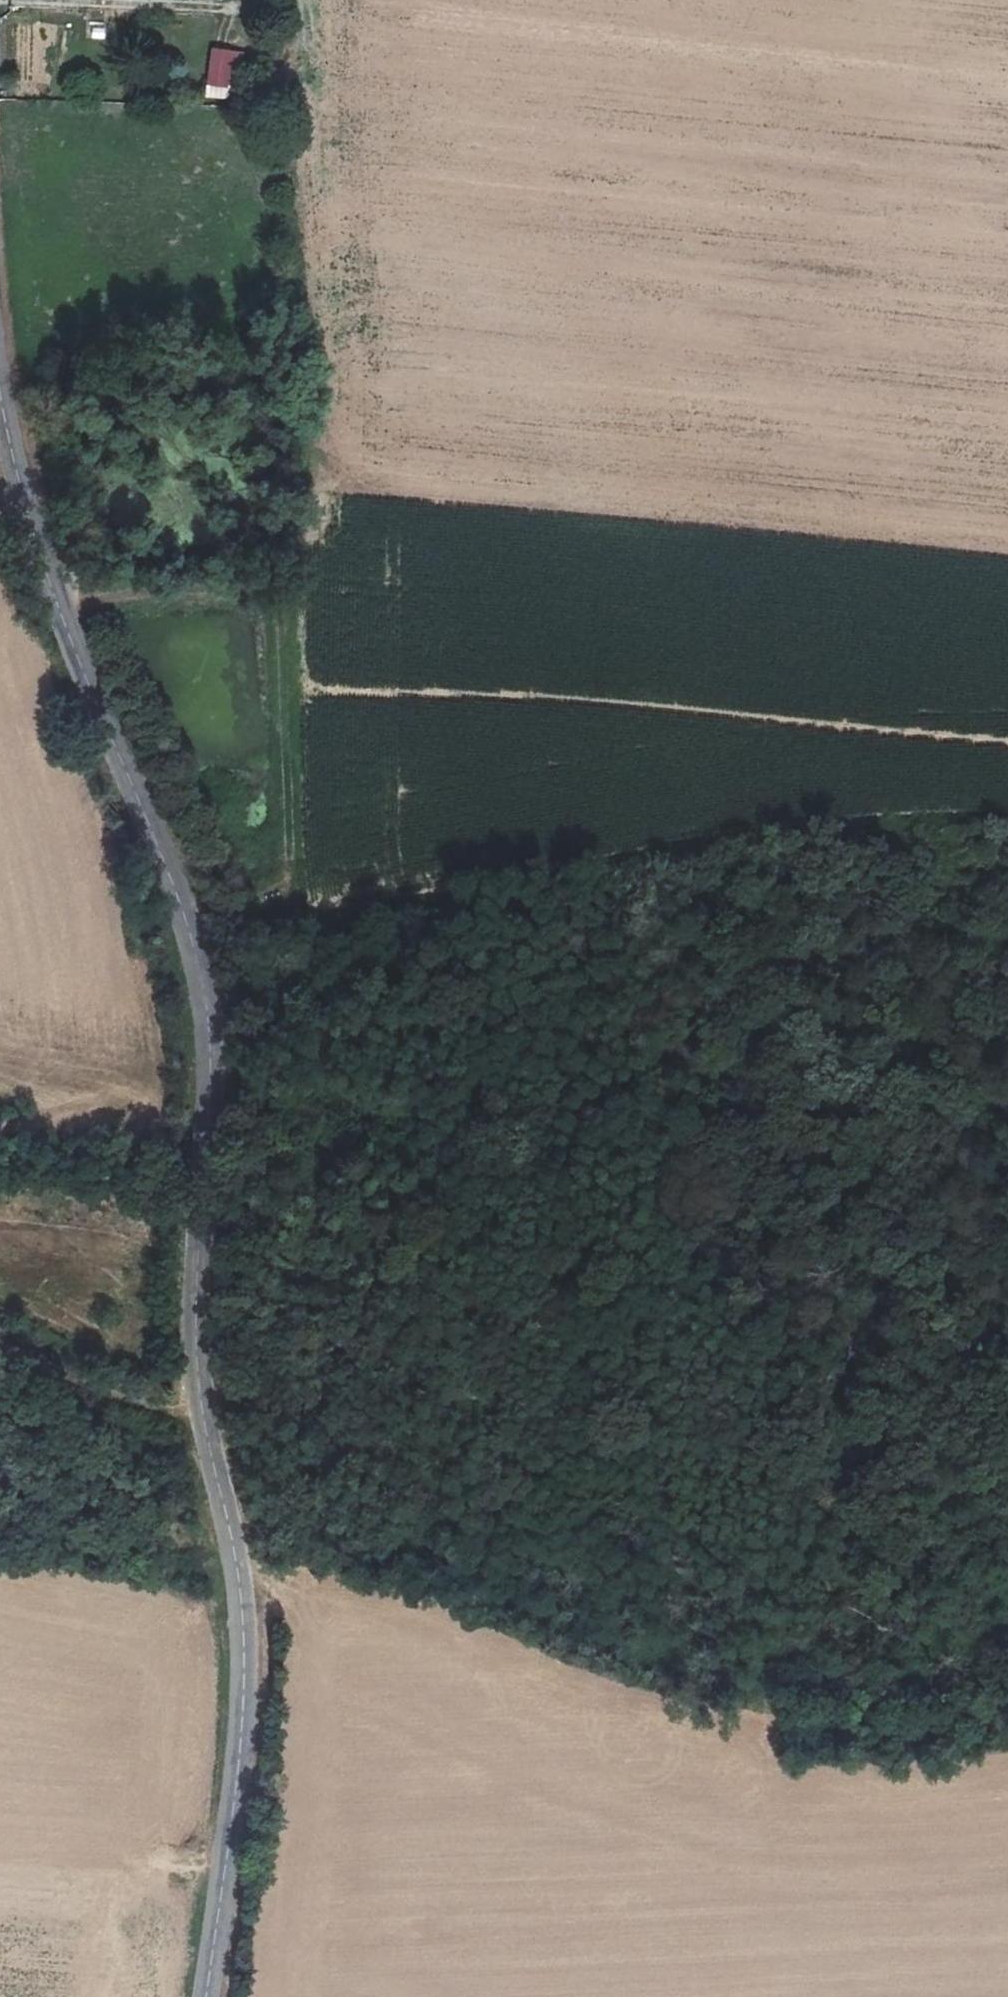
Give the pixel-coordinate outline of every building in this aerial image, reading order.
[(236,100),(237,50),(208,49),(206,99),(236,100)]
